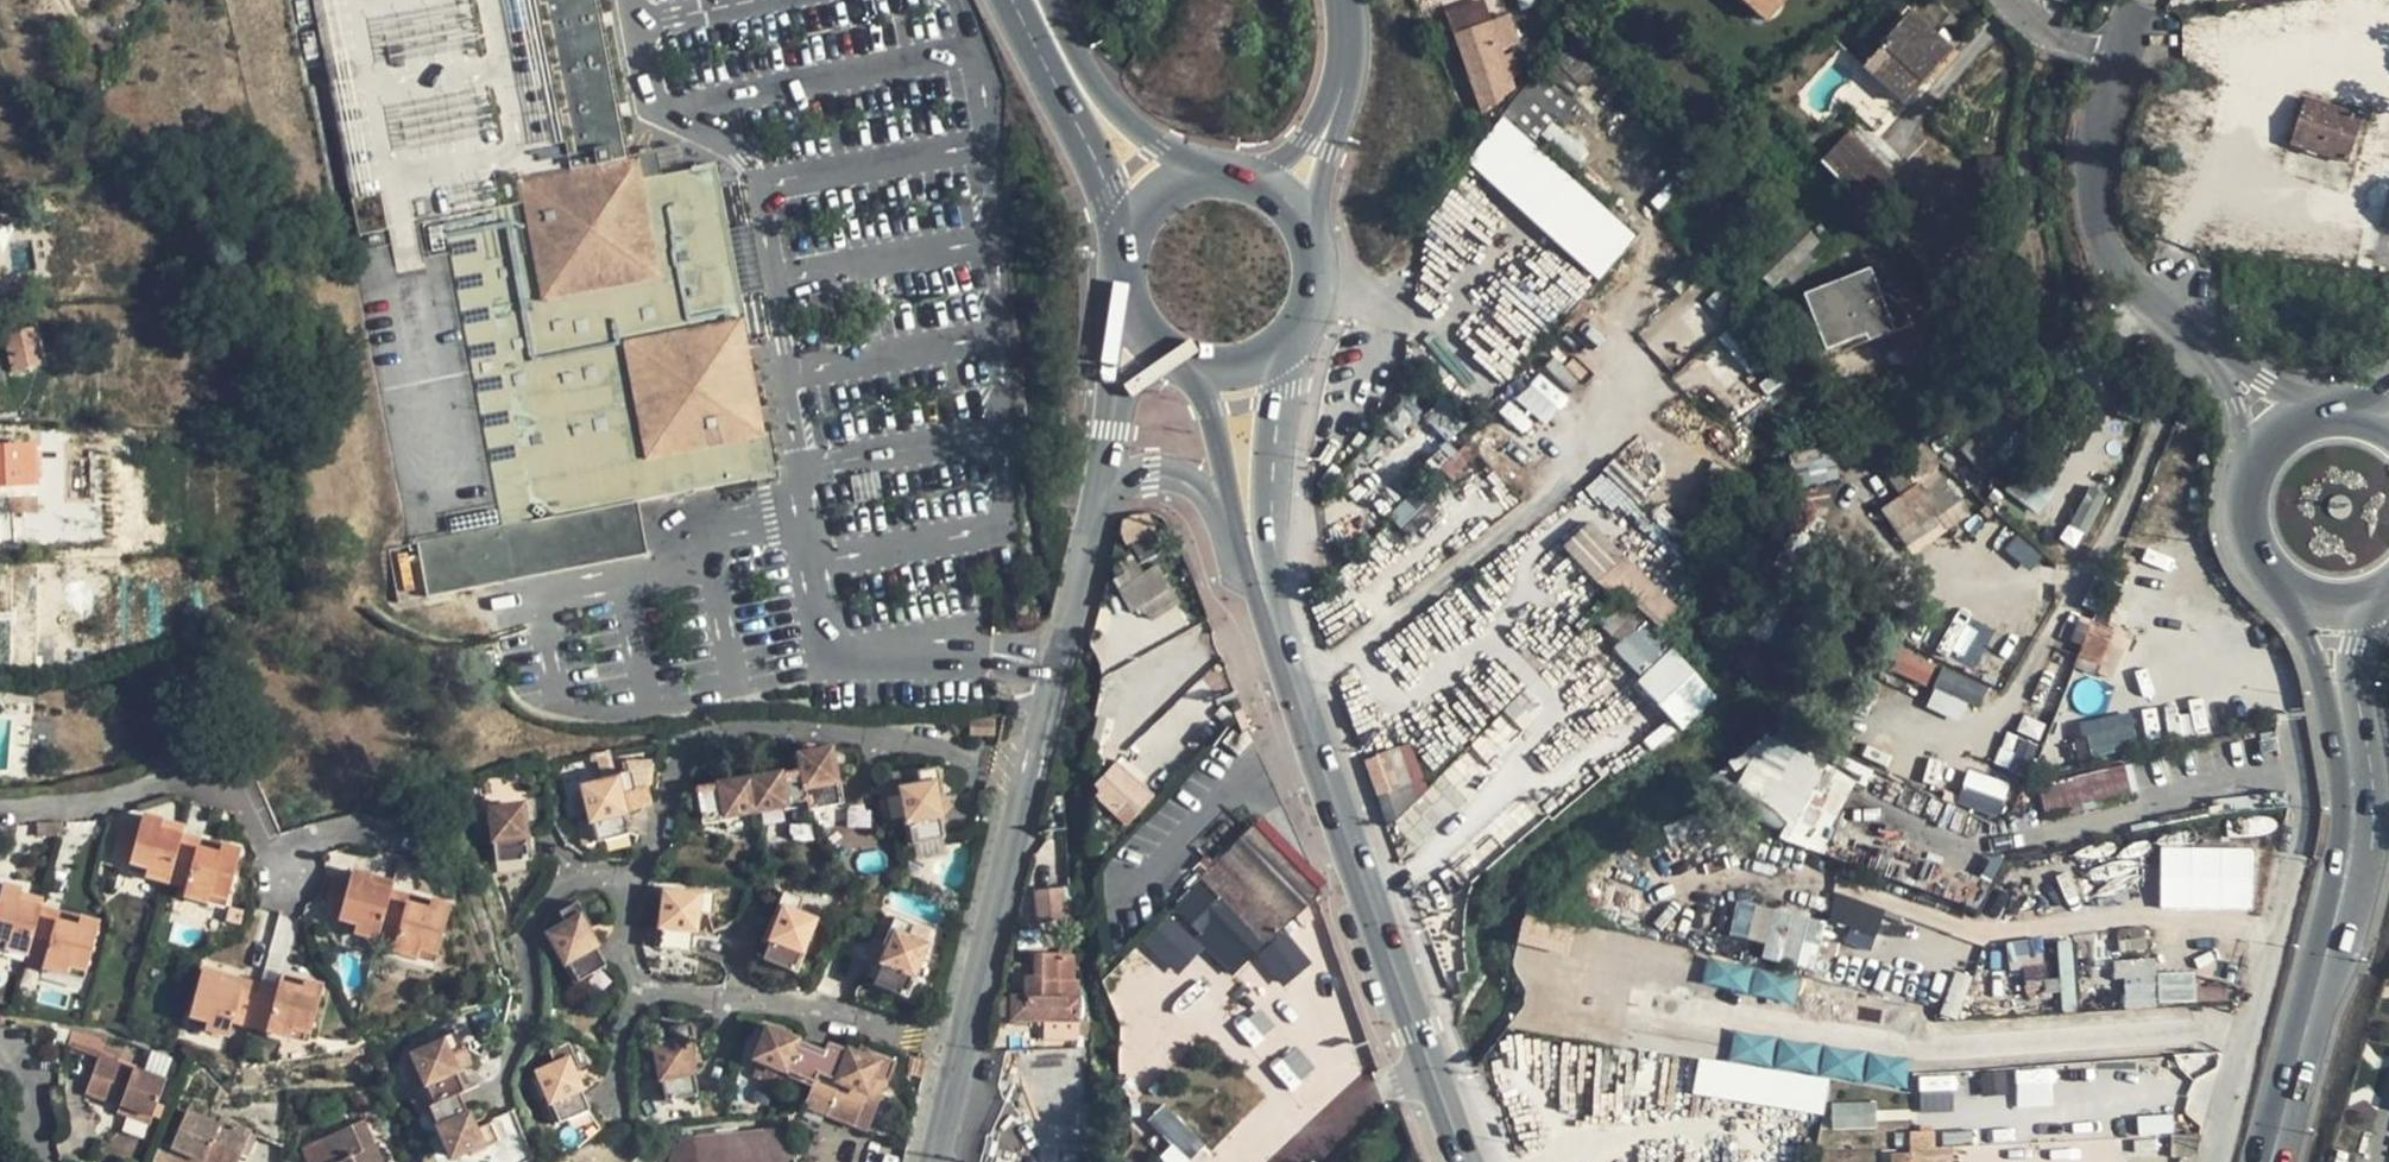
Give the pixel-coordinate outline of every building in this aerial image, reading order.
[(626,161),(598,0),(323,0),(367,233),(521,203),(517,183),(626,161)] [(1766,22),(1785,1),(1784,0),(1742,0),(1766,22)] [(1446,15),(1453,34),(1489,22),(1482,2),(1446,15)] [(1950,48),(1912,14),(1863,68),(1901,104),(1950,48)] [(1508,16),(1489,22),(1497,47),(1516,41),(1508,16)] [(1489,22),(1453,34),(1479,113),(1511,92),(1508,79),(1516,75),(1515,71),(1511,55),(1500,59),(1497,47),(1489,22)] [(1526,36),(1500,59),(1511,55),(1515,71),(1539,51),(1526,36)] [(1571,101),(1539,71),(1503,117),(1536,146),(1571,101)] [(2362,118),(2308,102),(2293,146),(2348,163),(2362,118)] [(1698,134),(1691,141),(1703,158),(1711,151),(1698,134)] [(1836,151),(1822,164),(1833,176),(1847,163),(1836,151)] [(1833,176),(1862,209),(1888,182),(1859,151),(1847,163),(1833,176)] [(626,161),(517,183),(521,203),(642,180),(638,159),(626,161)] [(642,180),(521,203),(367,233),(350,236),(409,546),(417,543),(634,507),(750,478),(720,323),(741,319),(712,166),(642,180)] [(1673,174),(1660,189),(1669,198),(1682,182),(1673,174)] [(1744,260),(1773,289),(1785,277),(1794,287),(1815,265),(1808,256),(1820,243),(1790,213),(1765,238),(1744,260)] [(1825,350),(1826,349),(1865,335),(1891,325),(1893,332),(1918,323),(1893,296),(1880,299),(1869,270),(1805,295),(1825,350)] [(720,323),(750,478),(771,474),(741,319),(720,323)] [(1868,341),(1893,332),(1891,325),(1865,335),(1868,341)] [(43,365),(34,327),(2,335),(11,373),(43,365)] [(0,448),(0,486),(35,484),(33,446),(0,448)] [(1922,488),(1940,514),(1950,510),(1976,493),(1951,455),(1921,473),(1928,485),(1922,488)] [(2009,497),(2042,510),(2054,479),(2020,467),(2009,497)] [(1932,517),(1940,514),(1922,488),(1920,484),(1886,507),(1906,538),(1920,529),(1932,517)] [(634,507),(417,543),(425,594),(642,558),(634,507)] [(1920,529),(1941,515),(1940,514),(1932,517),(1920,529)] [(2125,575),(2131,558),(2121,554),(2115,571),(2125,575)] [(1132,610),(1173,589),(1163,569),(1134,584),(1129,573),(1117,579),(1132,610)] [(1181,606),(1173,589),(1132,610),(1141,626),(1181,606)] [(2077,658),(2078,659),(2093,620),(2081,616),(2070,644),(2080,648),(2077,658)] [(2093,620),(2078,659),(2099,668),(2114,628),(2093,620)] [(1943,650),(1978,663),(1989,635),(1954,621),(1943,650)] [(1638,624),(1613,647),(1638,674),(1663,652),(1638,624)] [(1635,680),(1681,730),(1718,697),(1672,647),(1635,680)] [(1926,684),(1935,662),(1900,648),(1892,670),(1926,684)] [(1965,724),(1983,684),(1943,666),(1925,706),(1965,724)] [(2082,721),(2088,753),(2137,743),(2130,711),(2082,721)] [(998,720),(973,719),(972,732),(998,733),(998,720)] [(1734,778),(1785,824),(1827,777),(1776,731),(1734,778)] [(800,757),(804,770),(810,804),(816,802),(817,807),(851,800),(846,777),(841,778),(835,749),(800,757)] [(1393,758),(1377,764),(1389,795),(1405,789),(1393,758)] [(1117,760),(1088,790),(1126,827),(1155,796),(1117,760)] [(918,837),(947,832),(940,796),(947,795),(941,764),(898,772),(901,787),(908,785),(913,814),(909,815),(913,838),(918,837)] [(1998,816),(2009,782),(1967,768),(1956,802),(1998,816)] [(629,794),(642,792),(646,791),(641,770),(610,777),(611,783),(595,787),(601,814),(597,815),(602,839),(638,831),(632,808),(629,794)] [(792,807),(810,804),(804,770),(771,776),(769,770),(758,772),(765,809),(792,804),(792,807)] [(737,814),(765,809),(758,772),(743,775),(743,779),(704,786),(713,824),(737,820),(737,814)] [(2037,791),(2039,799),(2047,797),(2050,810),(2058,808),(2053,788),(2037,791)] [(645,806),(642,792),(629,794),(632,808),(645,806)] [(427,808),(433,817),(441,817),(440,795),(427,795),(427,808)] [(2041,811),(2050,810),(2047,797),(2039,799),(2041,811)] [(500,859),(535,857),(534,834),(527,834),(525,807),(488,809),(489,826),(498,826),(500,859)] [(112,854),(131,860),(150,865),(148,874),(169,880),(174,861),(181,833),(160,828),(161,817),(144,813),(139,829),(121,824),(112,854)] [(184,823),(161,817),(160,828),(181,833),(184,823)] [(1256,825),(1230,851),(1264,888),(1248,904),(1259,915),(1247,927),(1265,947),(1318,893),(1316,887),(1256,825)] [(950,845),(947,832),(918,837),(921,852),(950,845)] [(240,848),(220,843),(218,854),(196,848),(199,838),(181,833),(174,861),(190,866),(182,893),(203,900),(205,888),(227,895),(240,848)] [(1089,852),(1110,853),(1112,839),(1091,836),(1089,852)] [(220,843),(199,838),(196,848),(218,854),(220,843)] [(2158,847),(2160,909),(2255,908),(2254,845),(2158,847)] [(1230,851),(1213,868),(1248,904),(1264,888),(1230,851)] [(128,869),(148,874),(150,865),(131,860),(128,869)] [(370,887),(373,877),(353,872),(351,882),(333,878),(324,910),(341,915),(359,920),(355,933),(378,940),(382,927),(392,893),(370,887)] [(394,884),(373,877),(370,887),(392,893),(394,884)] [(866,886),(874,885),(873,878),(865,879),(866,886)] [(24,893),(6,888),(3,896),(0,895),(0,938),(10,941),(8,950),(30,955),(36,935),(44,908),(21,902),(24,893)] [(224,906),(227,895),(205,888),(203,900),(224,906)] [(666,932),(704,921),(706,910),(722,913),(725,893),(694,890),(694,895),(677,892),(673,922),(668,922),(666,932)] [(46,900),(24,893),(21,902),(44,908),(46,900)] [(393,951),(418,959),(421,948),(436,952),(448,909),(429,904),(426,912),(404,906),(407,897),(392,893),(382,927),(398,931),(393,951)] [(783,893),(780,899),(797,915),(802,902),(783,893)] [(1058,894),(1043,895),(1044,924),(1059,922),(1058,894)] [(1834,894),(1828,921),(1852,926),(1848,943),(1873,948),(1883,905),(1834,894)] [(429,904),(407,897),(404,906),(426,912),(429,904)] [(1762,956),(1811,969),(1824,919),(1738,898),(1729,934),(1765,943),(1762,956)] [(801,947),(809,927),(797,915),(780,899),(772,920),(777,922),(764,957),(797,972),(806,950),(801,947)] [(566,956),(598,950),(589,931),(592,930),(579,905),(561,913),(568,928),(555,936),(566,956)] [(101,924),(82,918),(79,928),(57,920),(59,912),(44,908),(36,935),(51,939),(43,967),(67,974),(70,965),(88,971),(101,924)] [(82,918),(59,912),(57,920),(79,928),(82,918)] [(1175,976),(1203,947),(1168,912),(1140,941),(1175,976)] [(1566,952),(1572,923),(1523,914),(1517,943),(1566,952)] [(337,928),(355,933),(359,920),(341,915),(337,928)] [(812,920),(797,915),(809,927),(812,920)] [(885,946),(889,948),(877,984),(911,998),(918,976),(915,973),(925,945),(912,939),(915,927),(895,920),(885,946)] [(700,946),(704,921),(666,932),(665,942),(700,946)] [(2120,934),(2122,957),(2149,954),(2147,932),(2120,934)] [(8,950),(10,941),(0,938),(0,948),(8,950)] [(433,964),(436,952),(421,948),(418,959),(433,964)] [(607,967),(598,950),(566,956),(568,959),(566,961),(577,982),(607,967)] [(1025,998),(1025,1021),(1078,1022),(1078,985),(1075,984),(1074,957),(1064,957),(1064,954),(1034,956),(1034,980),(1035,998),(1025,998)] [(2113,960),(2114,978),(2122,977),(2125,1008),(2157,1006),(2153,957),(2113,960)] [(1794,1003),(1800,980),(1709,959),(1704,982),(1794,1003)] [(85,979),(88,971),(70,965),(67,974),(85,979)] [(220,983),(222,973),(203,969),(192,1013),(212,1018),(209,1028),(230,1033),(236,1008),(241,987),(220,983)] [(2159,1003),(2195,1001),(2193,970),(2157,973),(2159,1003)] [(243,978),(222,973),(220,983),(241,987),(243,978)] [(281,976),(279,984),(300,989),(302,981),(281,976)] [(253,1012),(260,982),(243,978),(241,987),(236,1008),(253,1012)] [(1025,980),(1025,998),(1035,998),(1034,980),(1025,980)] [(321,985),(302,981),(300,989),(279,984),(278,987),(271,1016),(267,1031),(288,1036),(291,1028),(310,1033),(321,985)] [(278,987),(260,982),(253,1012),(271,1016),(278,987)] [(1012,1021),(1025,1021),(1025,998),(1012,998),(1012,1021)] [(190,1023),(209,1028),(212,1018),(192,1013),(190,1023)] [(308,1041),(310,1033),(291,1028),(288,1036),(308,1041)] [(701,1099),(695,1068),(694,1060),(702,1058),(696,1028),(673,1032),(676,1047),(660,1049),(665,1080),(660,1081),(664,1105),(701,1099)] [(815,1089),(818,1080),(827,1056),(794,1046),(796,1039),(771,1031),(762,1062),(794,1072),(790,1081),(815,1089)] [(56,1048),(87,1057),(92,1037),(59,1033),(56,1048)] [(421,1093),(432,1115),(458,1101),(462,1099),(447,1066),(465,1056),(455,1036),(428,1050),(429,1056),(413,1065),(426,1091),(421,1093)] [(553,1100),(549,1102),(558,1122),(591,1108),(576,1075),(581,1072),(569,1045),(550,1054),(556,1068),(542,1075),(553,1100)] [(1286,1086),(1312,1069),(1296,1046),(1270,1063),(1286,1086)] [(867,1060),(859,1058),(829,1048),(827,1056),(818,1080),(838,1087),(839,1083),(871,1093),(876,1078),(890,1082),(897,1063),(869,1053),(867,1060)] [(861,1051),(859,1058),(867,1060),(869,1053),(861,1051)] [(158,1075),(87,1057),(78,1094),(110,1103),(149,1114),(158,1075)] [(703,1067),(702,1058),(694,1060),(695,1068),(703,1067)] [(209,1078),(193,1064),(184,1092),(205,1099),(209,1078)] [(2053,1102),(2050,1067),(2014,1070),(2017,1106),(2053,1102)] [(1723,1100),(1823,1114),(1828,1084),(1728,1069),(1723,1100)] [(1919,1076),(1920,1109),(1954,1108),(1953,1075),(1919,1076)] [(871,1132),(890,1082),(876,1078),(871,1093),(839,1083),(838,1087),(818,1080),(815,1089),(807,1109),(871,1132)] [(220,1113),(167,1098),(152,1156),(174,1161),(205,1161),(207,1154),(237,1161),(242,1161),(254,1113),(223,1104),(220,1113)] [(458,1101),(432,1115),(426,1118),(436,1139),(441,1136),(454,1161),(456,1161),(470,1154),(472,1158),(499,1144),(490,1126),(474,1135),(458,1101)] [(147,1122),(149,1114),(110,1103),(109,1111),(147,1122)] [(1162,1155),(1168,1161),(1185,1161),(1202,1148),(1166,1103),(1148,1118),(1171,1147),(1162,1155)] [(1864,1128),(1863,1104),(1834,1106),(1835,1131),(1864,1128)] [(334,1161),(383,1161),(362,1109),(325,1124),(335,1151),(330,1152),(334,1161)] [(791,1129),(717,1134),(698,1136),(700,1161),(794,1161),(791,1129)] [(1898,1134),(1896,1140),(1898,1148),(1901,1148),(1935,1146),(1934,1134),(1898,1134)] [(674,1148),(649,1144),(639,1161),(671,1161),(674,1148)] [(696,1152),(674,1148),(671,1161),(695,1161),(696,1152)] [(1894,1154),(1894,1161),(1935,1161),(1935,1153),(1894,1154)]
